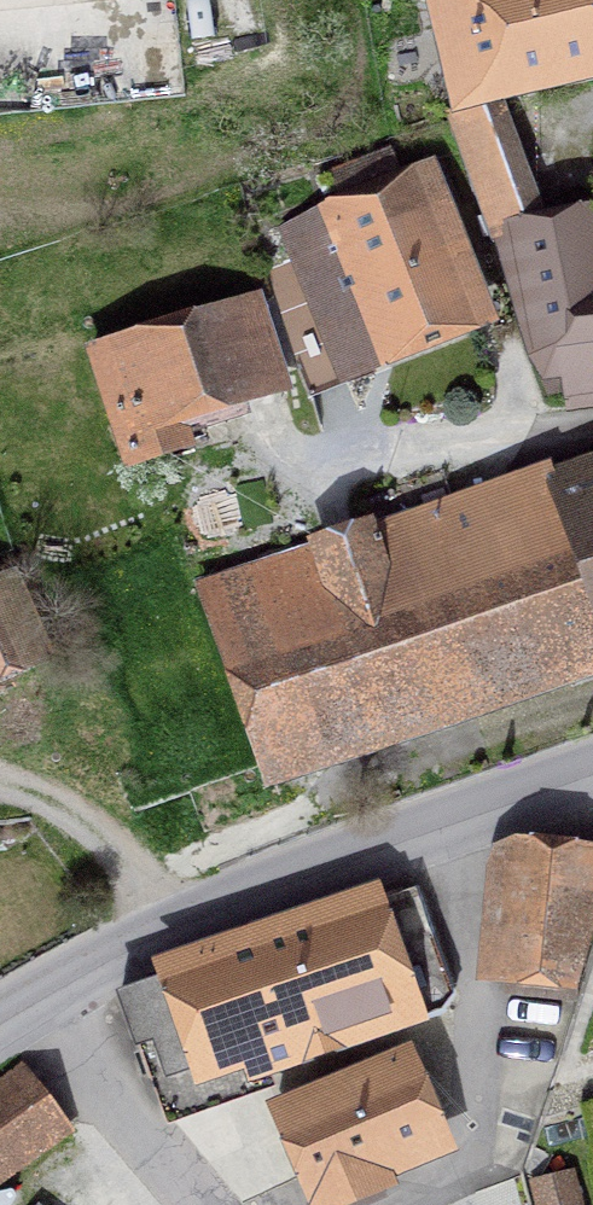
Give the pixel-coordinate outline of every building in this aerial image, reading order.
[(449,111),(476,187),(508,176),(523,174),(491,81),(592,57),(592,14),(590,0),(452,0),(437,3),(460,109),(449,111)] [(286,231),(341,367),(489,308),(449,205),(457,202),(441,158),(398,175),(388,150),(331,171),(342,208),(286,231)] [(541,228),(523,174),(508,176),(476,187),(495,240),(509,236),(531,354),(548,391),(592,385),(592,215),(541,228)] [(129,456),(187,437),(177,405),(280,373),(256,297),(203,313),(207,326),(156,342),(152,328),(94,346),(129,456)] [(200,589),(261,765),(592,650),(592,459),(200,589)] [(50,645),(27,583),(0,594),(0,665),(50,645)] [(507,971),(579,979),(592,930),(592,846),(522,837),(507,971)] [(403,1027),(402,1024),(445,1009),(455,994),(417,887),(361,906),(359,898),(166,964),(121,990),(162,1107),(291,1063),(292,1065),(403,1027)] [(0,1085),(0,1174),(67,1126),(24,1068),(0,1085)] [(351,1176),(432,1142),(400,1068),(320,1102),(316,1092),(274,1110),(279,1121),(283,1120),(318,1204),(325,1204),(357,1191),(351,1176)] [(541,1204),(579,1204),(571,1173),(535,1182),(541,1204)]
